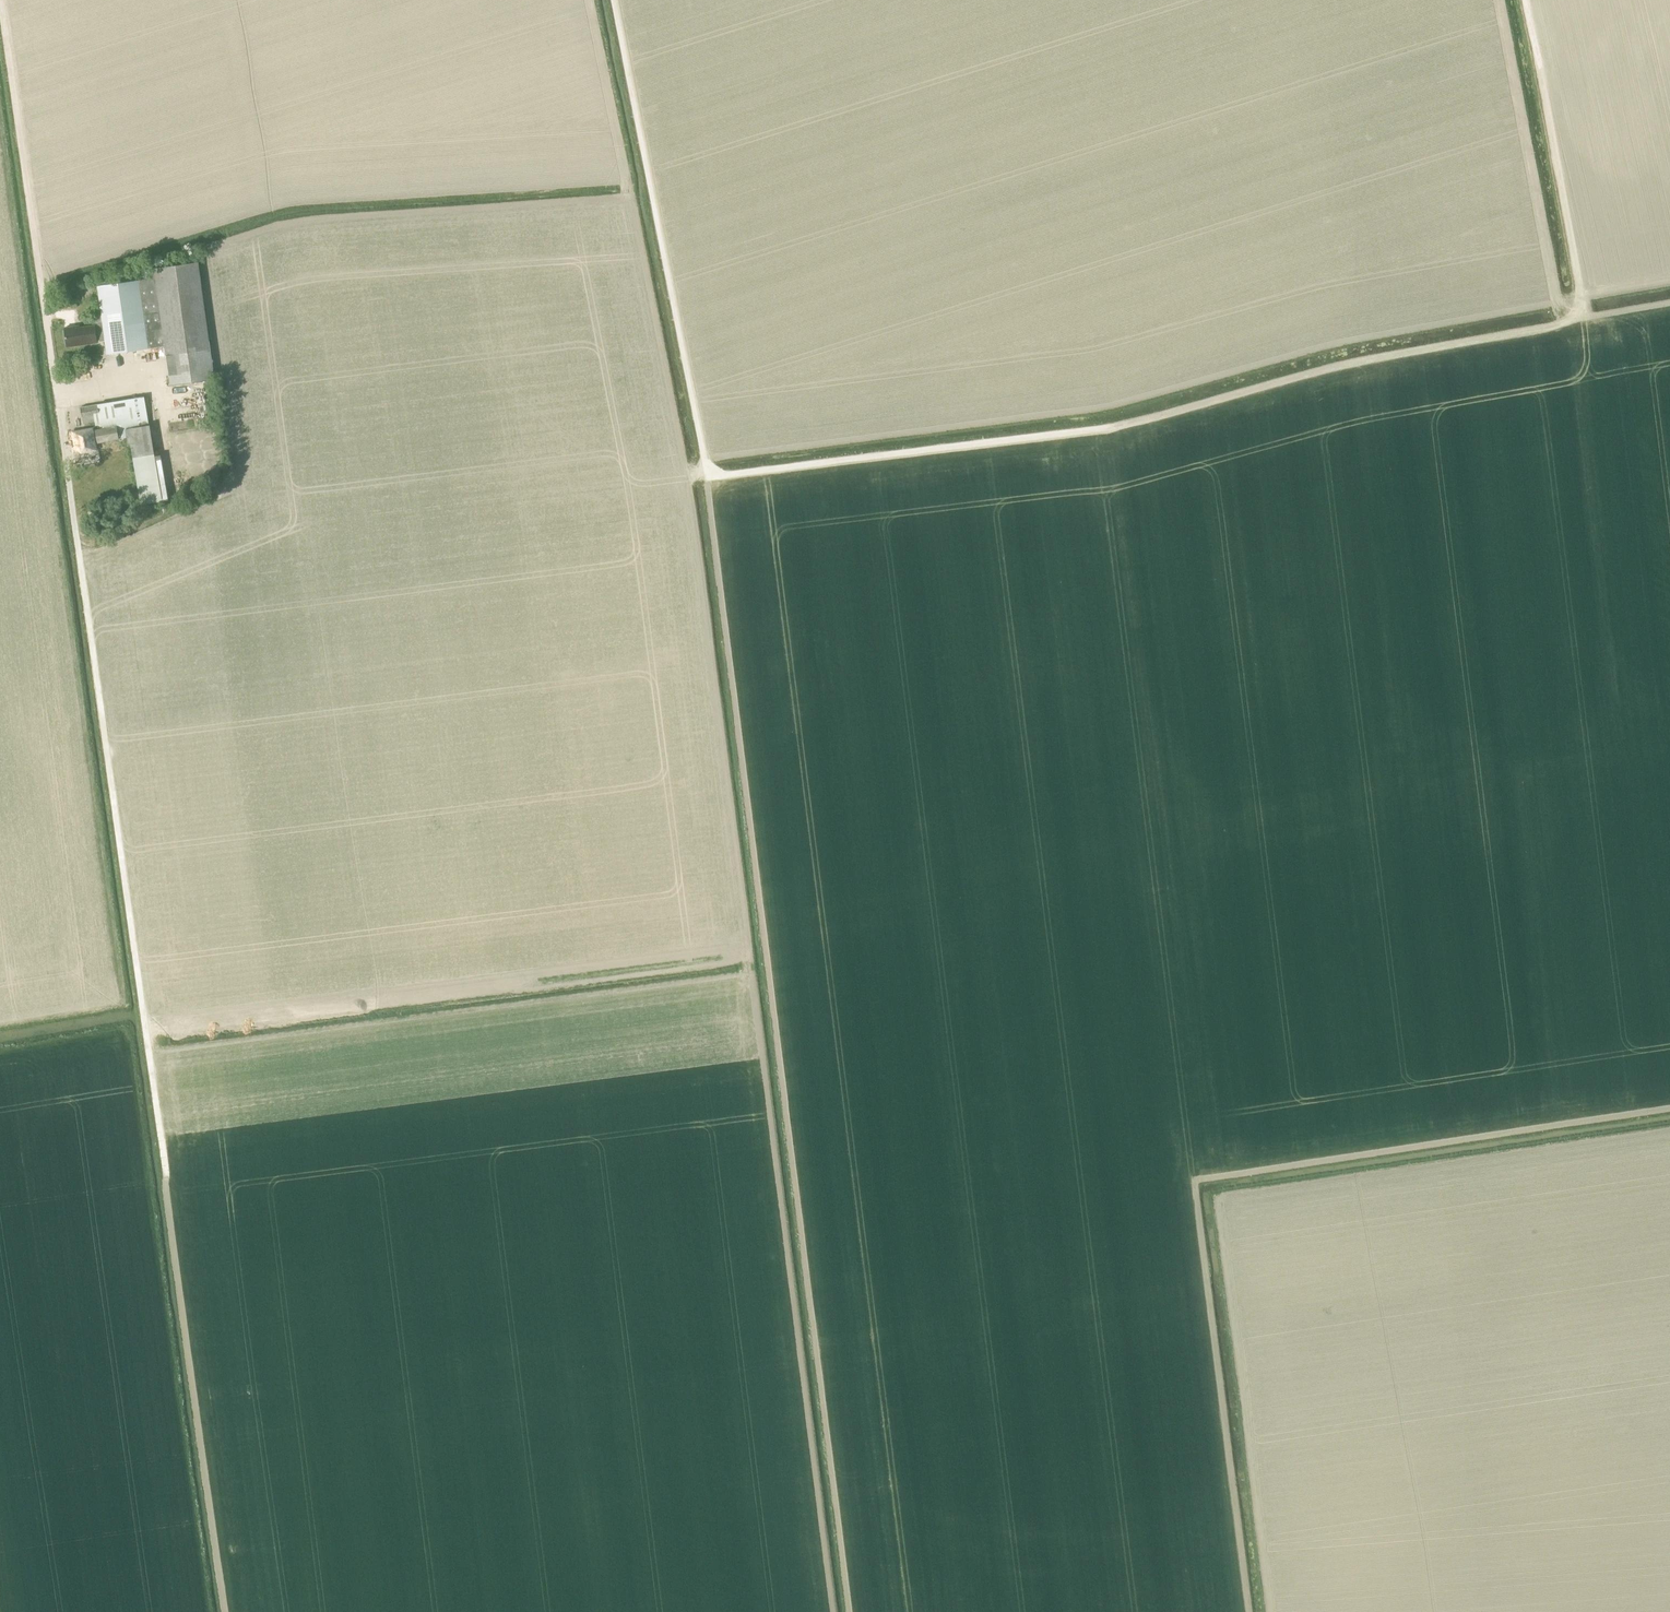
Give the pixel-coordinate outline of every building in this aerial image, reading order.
[(64,328),(66,347),(97,342),(96,338),(105,337),(107,354),(164,346),(170,385),(214,380),(197,262),(143,269),(145,279),(97,286),(102,315),(92,317),(93,326),(75,328),(75,326),(64,328)] [(144,397),(80,407),(83,424),(95,422),(95,426),(102,425),(124,421),(126,437),(128,445),(130,445),(140,505),(162,501),(155,456),(149,425),(148,425),(144,397)] [(92,428),(73,432),(75,446),(77,455),(96,452),(94,442),(93,436),(96,436),(97,443),(98,442),(119,439),(126,437),(124,421),(102,425),(102,429),(95,430),(95,429),(92,430),(92,428)] [(105,509),(92,512),(94,520),(106,517),(105,509)]
